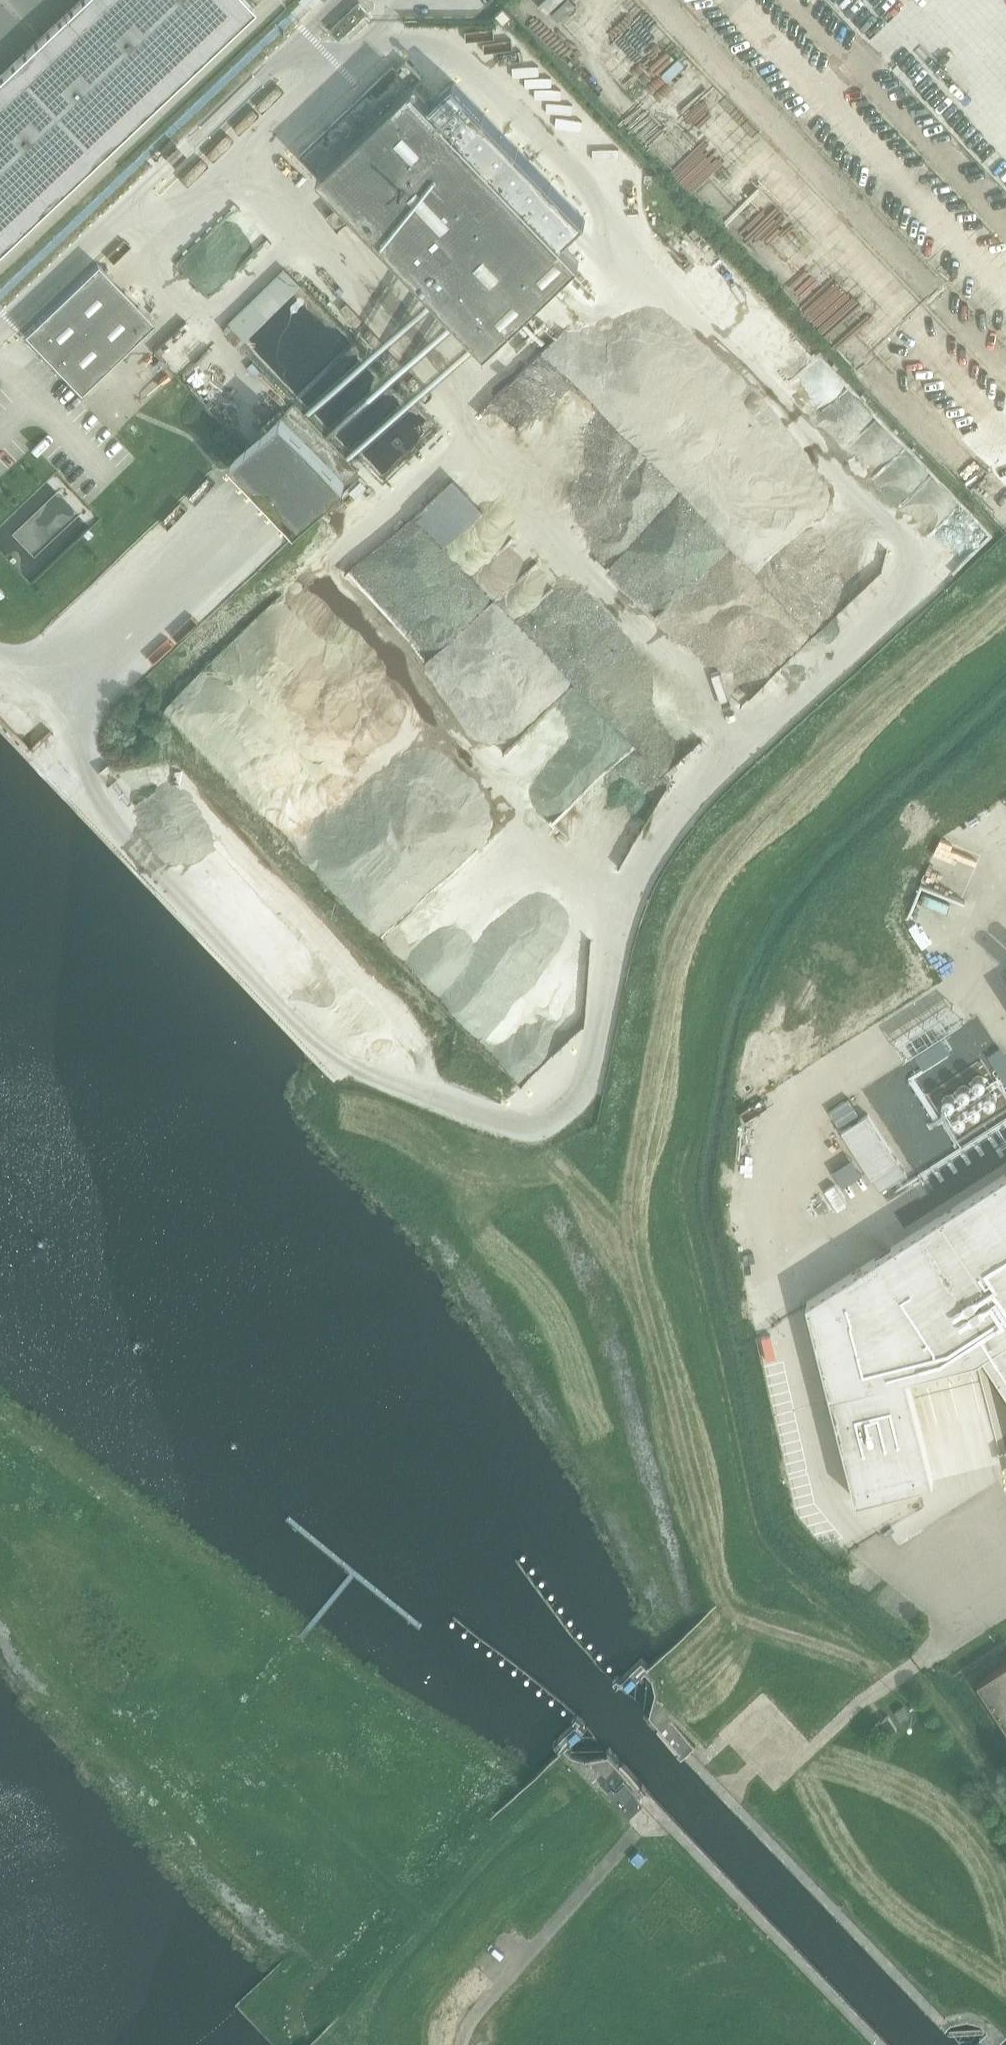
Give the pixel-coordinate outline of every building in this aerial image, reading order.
[(252,0),(0,0),(0,239),(252,0)] [(539,5),(547,13),(562,0),(544,0),(539,5)] [(339,39),(368,12),(358,2),(330,29),(339,39)] [(562,242),(585,219),(452,79),(428,102),(412,85),(421,76),(405,60),(396,69),(393,65),(299,155),(486,349),(579,260),(562,242)] [(80,392),(153,322),(97,263),(24,333),(80,392)] [(284,268),(276,276),(274,277),(291,295),(293,293),(301,285),(284,268)] [(266,319),(291,295),(274,277),(250,302),(266,319)] [(250,302),(248,304),(223,328),(239,345),(264,321),(266,319),(250,302)] [(294,532),(358,471),(294,403),(230,464),(294,532)] [(457,549),(500,513),(470,479),(428,515),(457,549)] [(487,725),(499,720),(488,696),(476,701),(487,725)] [(974,1078),(972,1083),(974,1087),(978,1089),(983,1087),(984,1083),(983,1078),(978,1077),(974,1078)] [(959,1088),(957,1092),(959,1097),(963,1098),(968,1097),(969,1092),(968,1088),(963,1086),(959,1088)] [(986,1096),(984,1100),(986,1104),(990,1106),(994,1104),(996,1100),(994,1096),(990,1094),(986,1096)] [(944,1098),(943,1102),(944,1106),(949,1108),(953,1106),(955,1102),(953,1098),(949,1096),(944,1098)] [(971,1105),(969,1110),(971,1114),(975,1116),(980,1114),(981,1110),(980,1105),(975,1104),(971,1105)] [(868,1114),(841,1131),(871,1177),(898,1160),(868,1114)] [(955,1116),(954,1120),(955,1124),(960,1126),(964,1124),(966,1120),(964,1116),(960,1114),(955,1116)] [(898,1160),(871,1177),(880,1190),(906,1173),(898,1160)] [(807,1302),(857,1500),(933,1480),(907,1376),(978,1358),(984,1354),(1005,1387),(1005,1173),(807,1302)] [(835,1184),(825,1191),(837,1210),(847,1204),(835,1184)] [(979,1681),(1005,1723),(1005,1664),(979,1681)] [(901,1720),(909,1714),(904,1706),(895,1711),(901,1720)] [(682,1759),(684,1757),(696,1746),(669,1716),(657,1728),(679,1751),(677,1753),(682,1759)] [(884,1738),(897,1729),(888,1716),(876,1724),(884,1738)] [(641,1799),(647,1793),(631,1776),(613,1792),(610,1795),(629,1814),(643,1801),(641,1799)]
